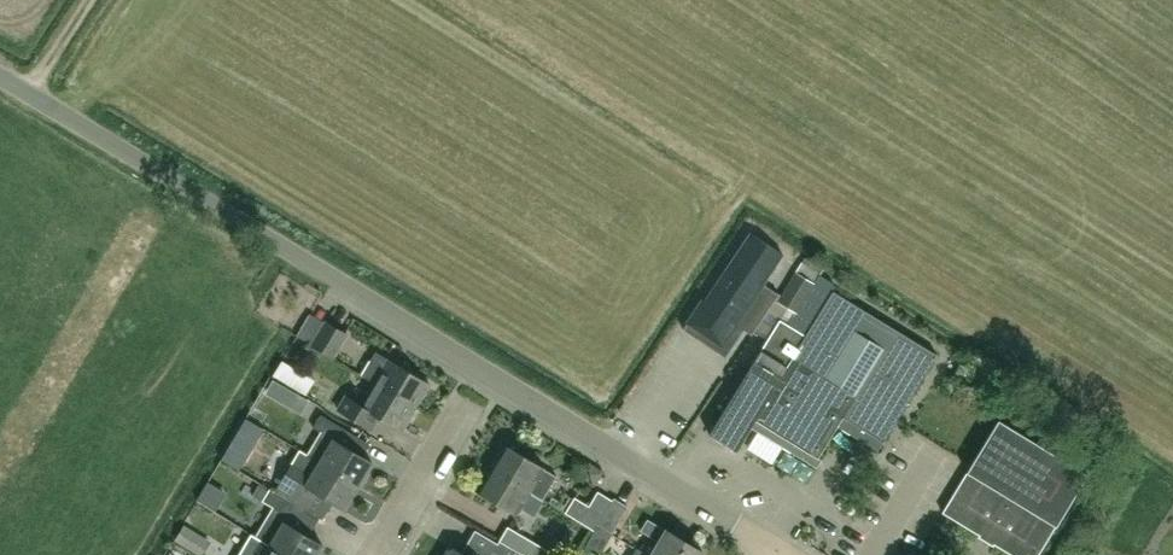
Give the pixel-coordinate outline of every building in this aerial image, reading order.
[(750,233),(704,303),(702,301),(686,324),(701,334),(723,349),(738,326),(751,335),(778,294),(763,284),(782,255),(750,233)] [(814,283),(820,274),(802,262),(769,313),(787,324),(795,313),(797,314),(817,284),(814,283)] [(754,430),(758,424),(819,460),(844,419),(883,443),(937,355),(895,330),(885,346),(857,329),(867,312),(833,292),(815,321),(824,326),(814,341),(780,321),(710,436),(737,453),(752,429),(754,430)] [(333,359),(348,334),(325,320),(310,345),(333,359)] [(377,353),(371,363),(363,376),(415,408),(429,384),(377,353)] [(288,385),(297,371),(282,362),(274,376),(288,385)] [(400,432),(415,408),(363,376),(362,377),(375,384),(361,407),(344,397),(336,410),(372,432),(379,419),(400,432)] [(337,443),(345,430),(320,415),(312,428),(320,433),(306,455),(300,451),(300,452),(357,486),(371,463),(337,443)] [(1056,530),(1089,476),(1077,469),(1076,470),(1013,431),(1000,422),(968,475),(969,475),(945,515),(1010,554),(1040,554),(1056,530)] [(556,477),(544,469),(504,445),(490,467),(543,499),(556,477)] [(274,492),(307,512),(319,519),(319,518),(320,519),(330,501),(344,509),(357,486),(300,452),(293,463),(292,463),(274,492)] [(542,500),(543,499),(490,467),(476,491),(516,515),(530,493),(542,500)] [(294,504),(269,489),(268,491),(261,487),(255,496),(262,500),(261,502),(272,508),(286,517),(294,504)] [(598,525),(612,501),(598,491),(589,506),(575,498),(566,513),(580,521),(594,531),(598,525)] [(612,533),(627,507),(614,499),(612,501),(598,525),(612,533)] [(272,508),(255,536),(285,554),(316,554),(322,546),(309,538),(283,523),(286,517),(272,508)] [(650,554),(700,554),(702,551),(665,529),(665,530),(647,520),(640,530),(658,541),(650,554)] [(526,554),(556,554),(508,527),(500,540),(526,554)] [(255,536),(251,534),(238,554),(285,554),(255,536)]
